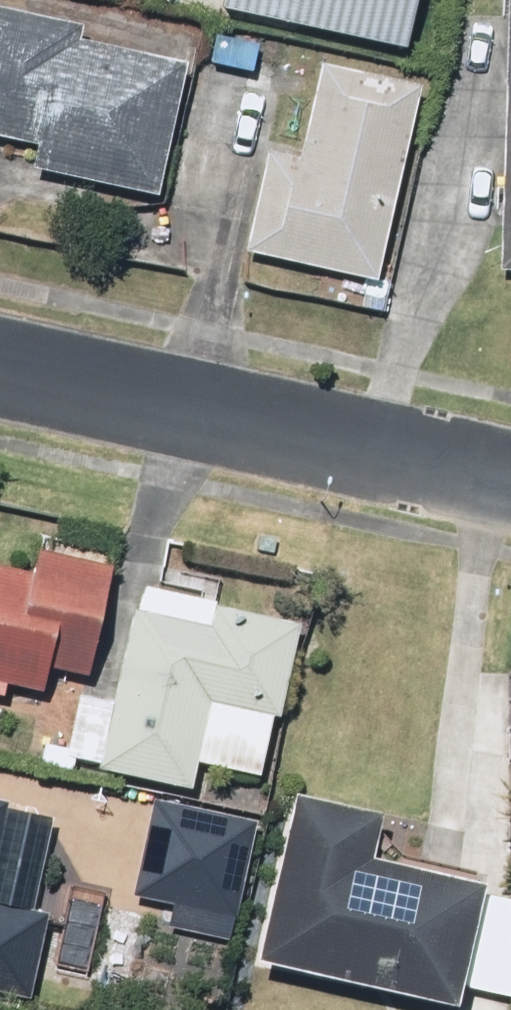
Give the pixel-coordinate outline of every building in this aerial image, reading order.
[(221,9),(405,51),(417,0),(223,0),(221,9)] [(498,269),(510,269),(510,0),(505,0),(498,269)] [(0,9),(0,139),(28,146),(23,168),(163,199),(190,72),(80,48),(84,28),(0,9)] [(260,42),(210,31),(202,70),(252,80),(260,42)] [(377,283),(425,87),(322,62),(298,161),(274,155),(251,252),(377,283)] [(12,703),(15,690),(48,699),(52,682),(81,690),(113,567),(38,548),(31,574),(0,566),(0,700),(12,703)] [(294,626),(139,592),(114,704),(78,696),(64,760),(190,788),(195,765),(260,780),(294,626)] [(288,797),(248,970),(416,1009),(456,1009),(486,884),(367,856),(378,809),(288,797)] [(30,1000),(48,911),(36,908),(56,811),(0,800),(0,994),(30,1000)] [(238,941),(262,828),(160,806),(137,919),(238,941)]
